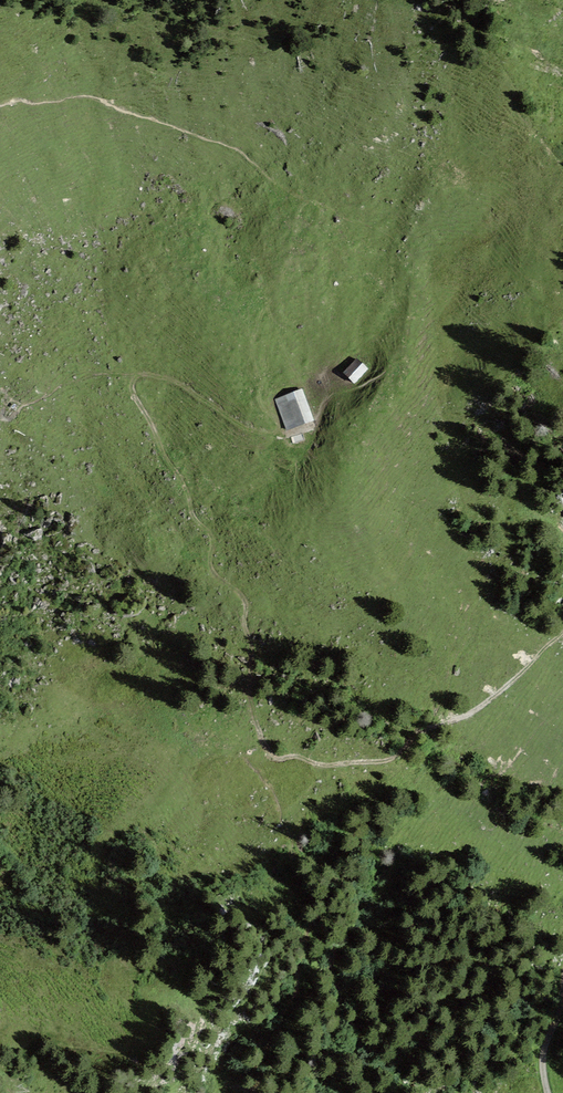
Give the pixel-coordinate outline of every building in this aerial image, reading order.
[(358,359),(344,373),(354,383),(368,369),(358,359)] [(303,389),(275,399),(287,431),(315,420),(303,389)]
